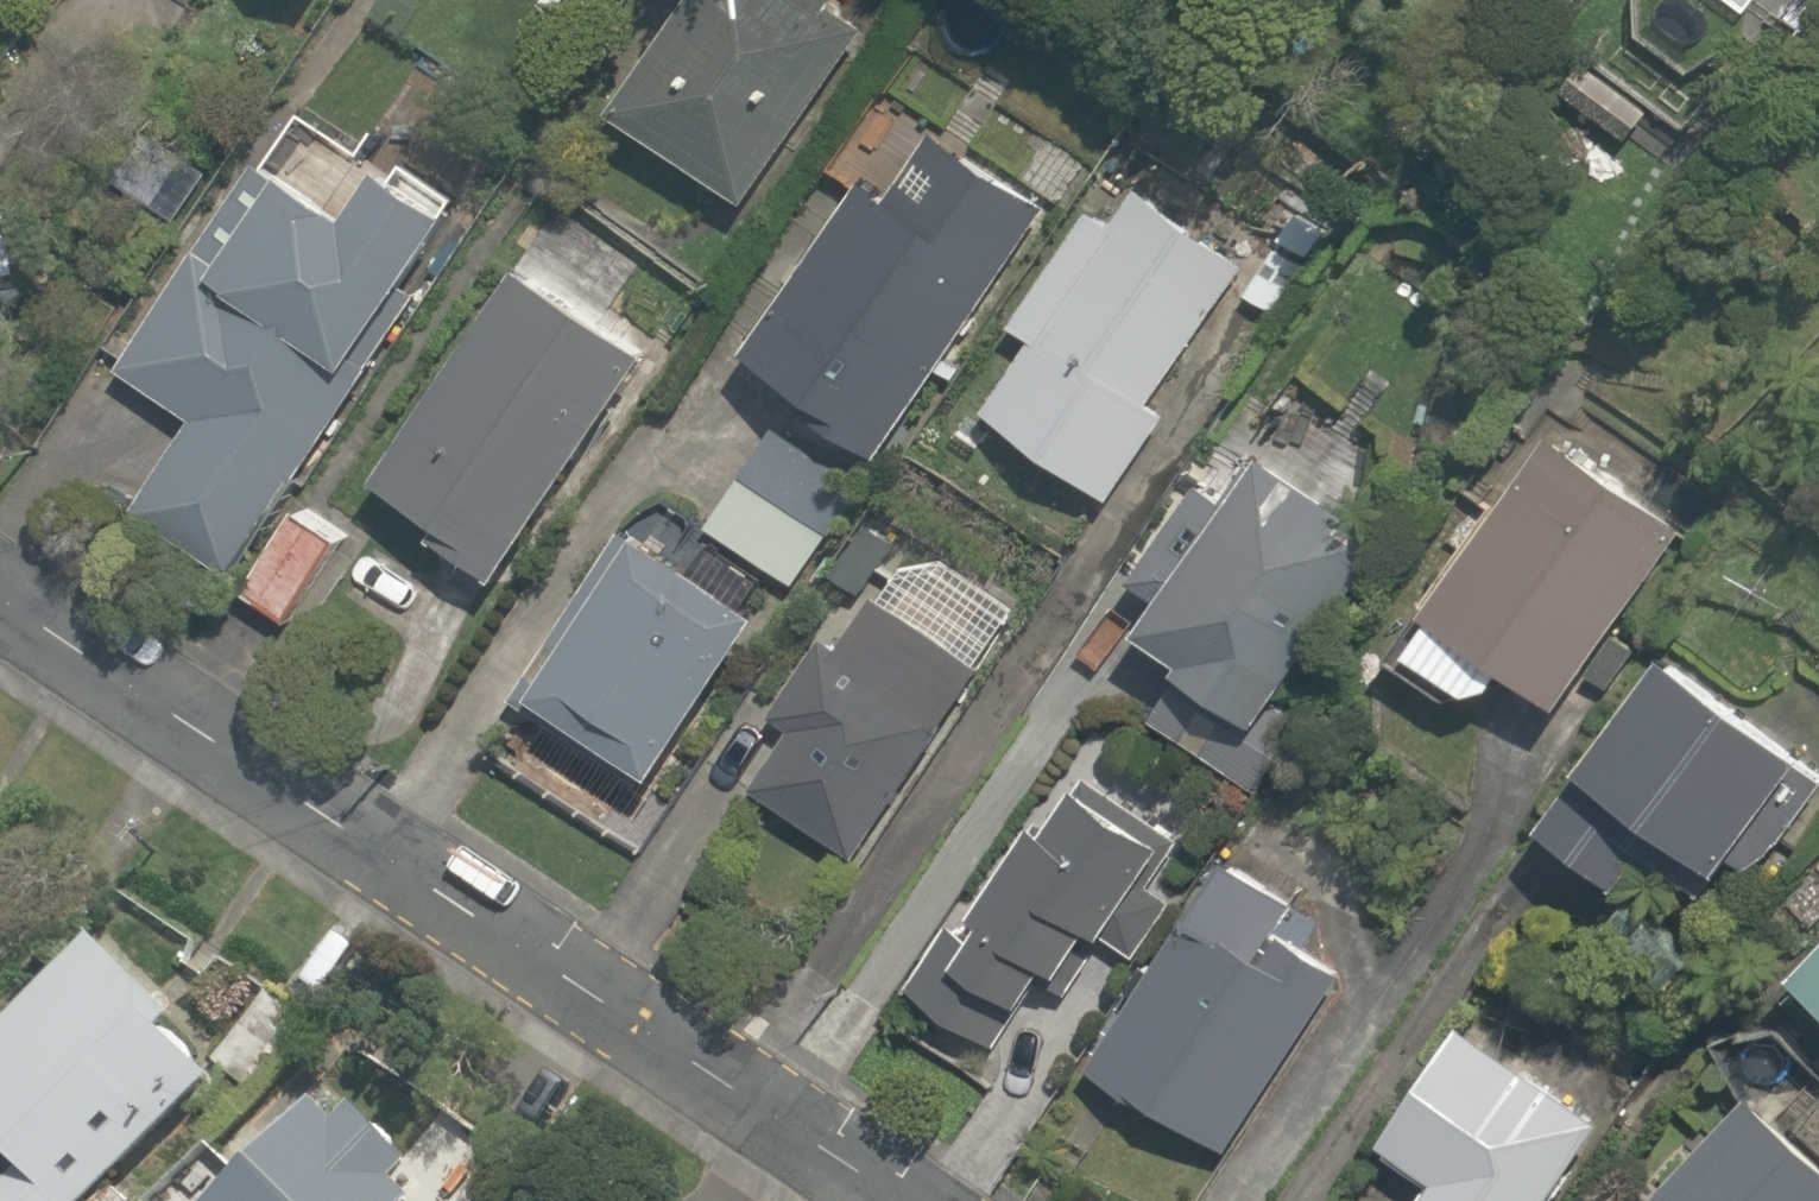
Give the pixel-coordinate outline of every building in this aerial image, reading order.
[(825,0),(659,0),(583,111),(725,207),(853,19),(825,0)] [(1627,49),(1684,82),(1714,31),(1662,0),(1656,0),(1627,49)] [(1740,12),(1748,0),(1721,0),(1740,12)] [(1557,49),(1539,74),(1621,134),(1639,109),(1557,49)] [(914,233),(844,186),(727,357),(863,451),(1027,211),(960,166),(914,233)] [(318,214),(252,170),(113,377),(173,417),(124,491),(232,563),(447,243),(344,175),(318,214)] [(1126,201),(1063,208),(990,325),(1011,339),(966,410),(1104,497),(1158,412),(1140,401),(1226,264),(1126,201)] [(481,268),(359,487),(397,508),(382,534),(483,591),(620,346),(481,268)] [(1369,657),(1443,708),(1470,668),(1535,712),(1657,536),(1519,440),(1369,657)] [(1231,454),(1120,625),(1161,652),(1150,669),(1240,727),(1362,540),(1231,454)] [(743,466),(701,521),(784,585),(826,530),(743,466)] [(345,551),(278,507),(223,592),(290,636),(345,551)] [(735,607),(599,526),(499,693),(635,775),(735,607)] [(826,644),(805,630),(753,704),(775,719),(735,777),(845,853),(1016,604),(906,529),(826,644)] [(1716,852),(1752,873),(1815,766),(1619,650),(1512,832),(1605,886),(1634,837),(1701,877),(1716,852)] [(903,1002),(990,1053),(1031,982),(1062,1000),(1149,849),(1031,780),(903,1002)] [(1261,955),(1288,904),(1193,853),(1075,1075),(1228,1156),(1319,986),(1261,955)] [(1756,989),(1818,1044),(1818,916),(1756,989)] [(0,1167),(0,1200),(80,1200),(224,1059),(88,922),(0,1010),(0,1144),(11,1156),(0,1167)] [(1361,1142),(1420,1179),(1406,1200),(1531,1200),(1589,1109),(1442,1015),(1361,1142)] [(405,1200),(405,1144),(311,1061),(189,1200),(405,1200)] [(1726,1079),(1612,1200),(1818,1200),(1818,1166),(1726,1079)] [(151,1189),(141,1200),(164,1200),(151,1189)]
